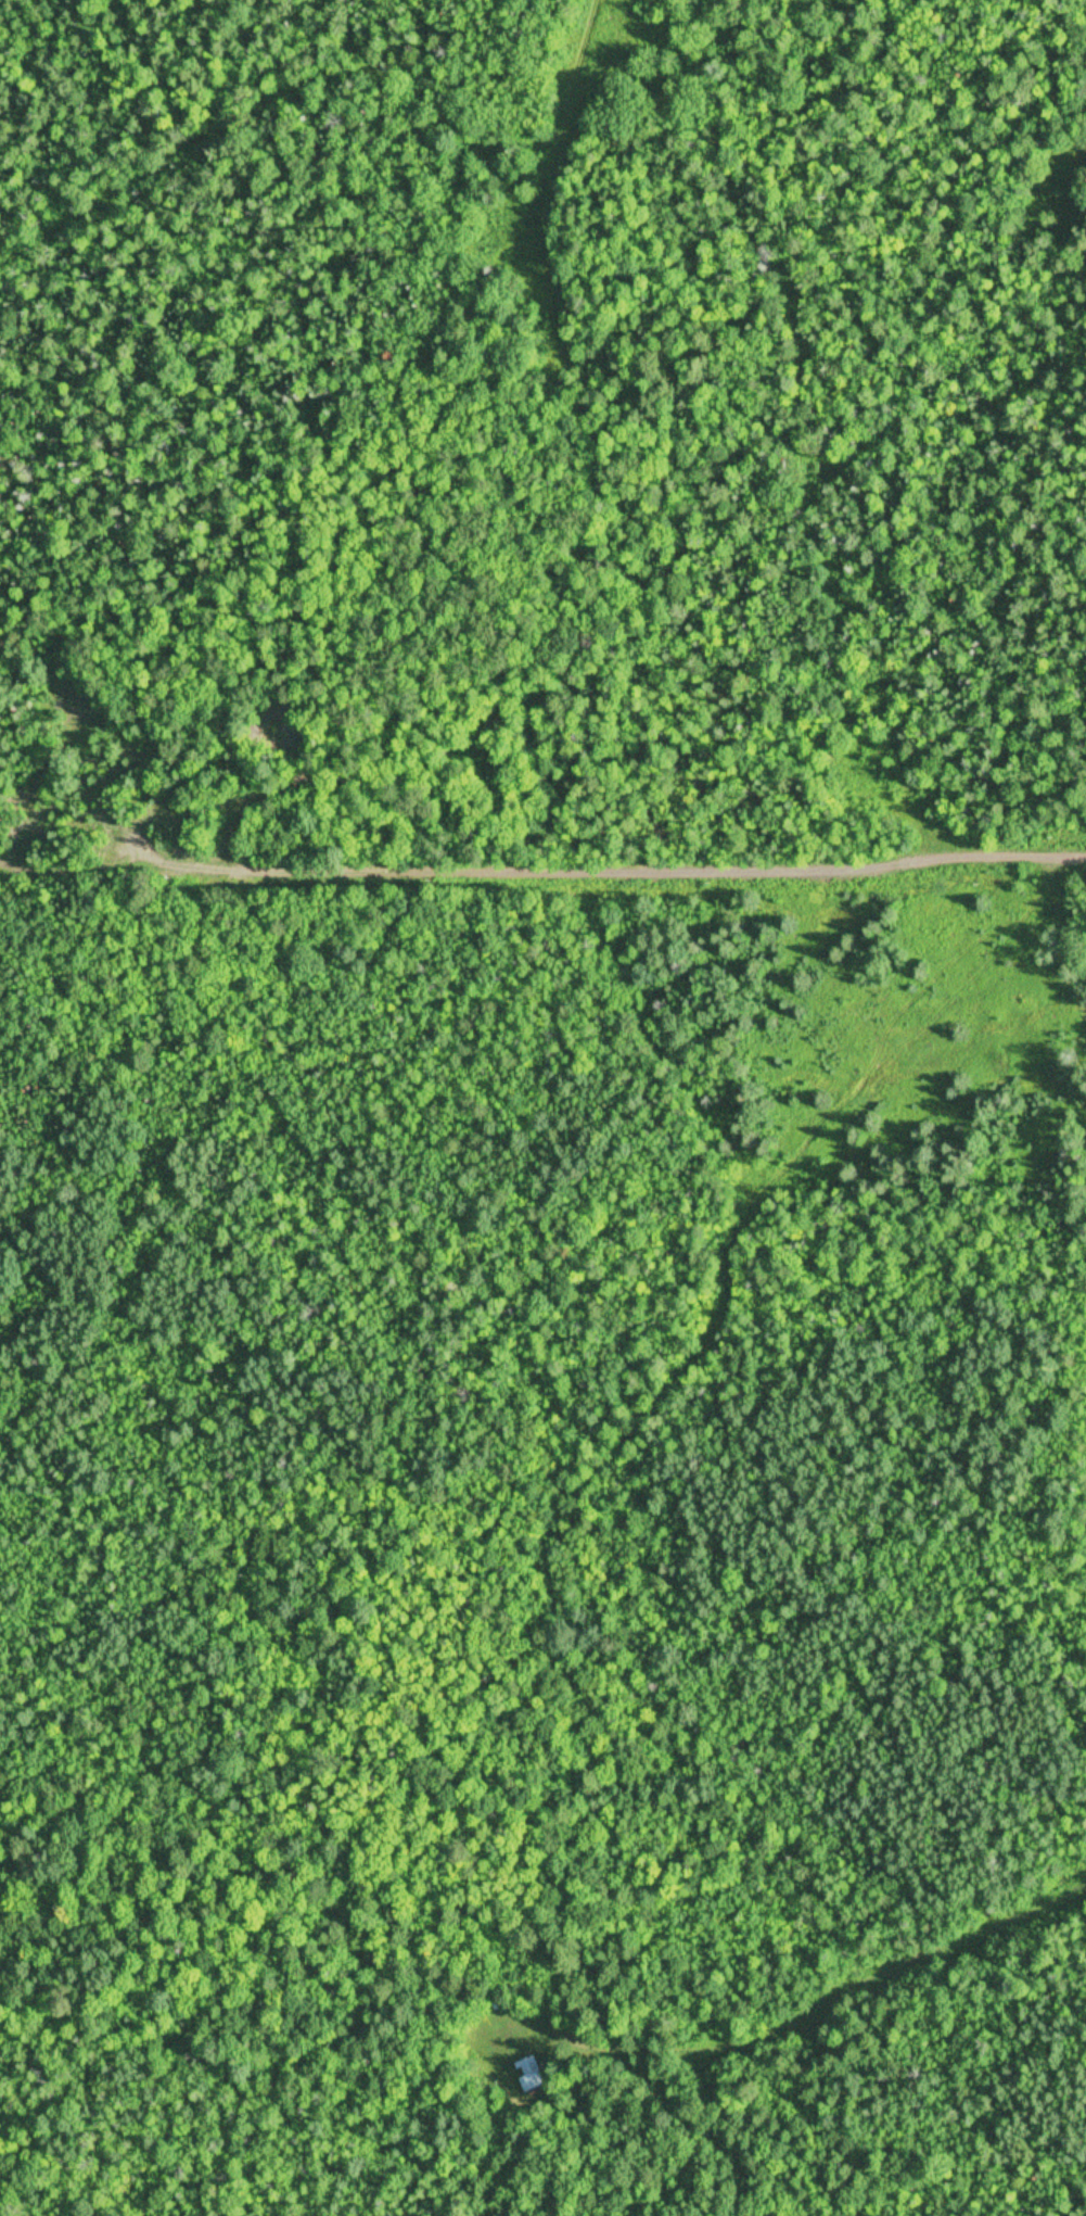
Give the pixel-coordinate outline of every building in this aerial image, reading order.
[(514,2060),(527,2088),(548,2078),(535,2051),(514,2060)]
